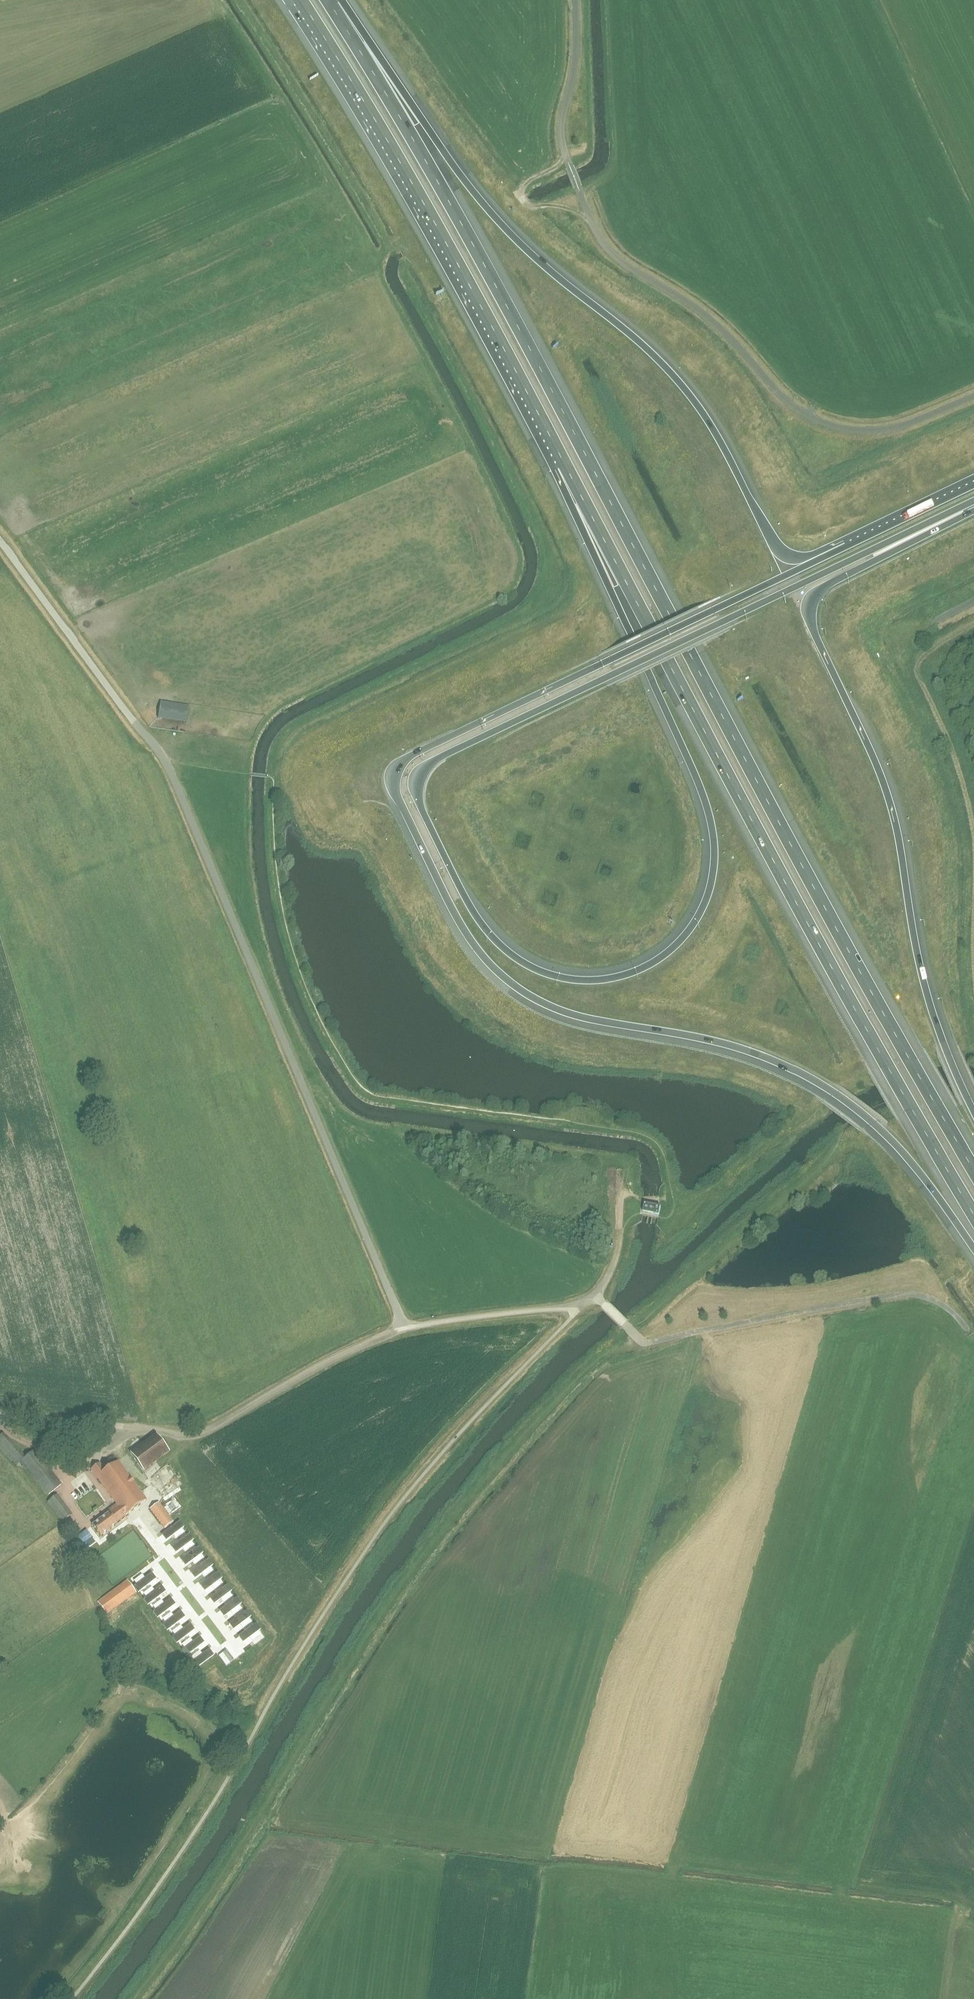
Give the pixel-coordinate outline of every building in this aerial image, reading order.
[(158,718),(186,723),(188,706),(161,702),(158,718)] [(645,1204),(644,1208),(643,1212),(658,1215),(659,1215),(660,1211),(661,1207),(660,1206),(645,1204)] [(3,1433),(0,1436),(0,1447),(17,1465),(21,1461),(48,1495),(61,1484),(35,1450),(26,1457),(3,1433)] [(144,1471),(156,1461),(169,1452),(156,1434),(130,1453),(144,1471)] [(146,1499),(118,1461),(105,1470),(99,1463),(91,1469),(118,1506),(109,1514),(108,1513),(92,1525),(101,1536),(117,1524),(115,1522),(146,1499)] [(62,1522),(72,1515),(58,1495),(47,1502),(62,1522)] [(165,1528),(173,1522),(158,1502),(150,1509),(165,1528)] [(179,1521),(162,1534),(166,1540),(184,1527),(179,1521)] [(189,1534),(171,1547),(176,1553),(193,1540),(189,1534)] [(199,1547),(181,1560),(185,1566),(203,1553),(199,1547)] [(208,1560),(191,1573),(195,1579),(213,1565),(208,1560)] [(218,1572),(200,1586),(204,1592),(222,1578),(218,1572)] [(138,1592),(156,1579),(152,1573),(134,1586),(138,1592)] [(106,1614),(136,1592),(127,1580),(97,1602),(106,1614)] [(227,1585),(210,1599),(214,1604),(232,1591),(227,1585)] [(143,1599),(148,1605),(166,1592),(161,1586),(143,1599)] [(237,1598),(219,1611),(224,1617),(241,1604),(237,1598)] [(175,1605),(171,1599),(153,1612),(157,1618),(175,1605)] [(247,1611),(229,1624),(233,1630),(251,1617),(247,1611)] [(185,1617),(180,1612),(162,1625),(167,1631),(185,1617)] [(194,1630),(190,1624),(172,1638),(176,1643),(194,1630)] [(256,1624),(239,1637),(243,1643),(261,1630),(256,1624)] [(204,1643),(199,1637),(182,1650),(186,1656),(204,1643)] [(213,1656),(209,1650),(191,1663),(195,1669),(213,1656)]
